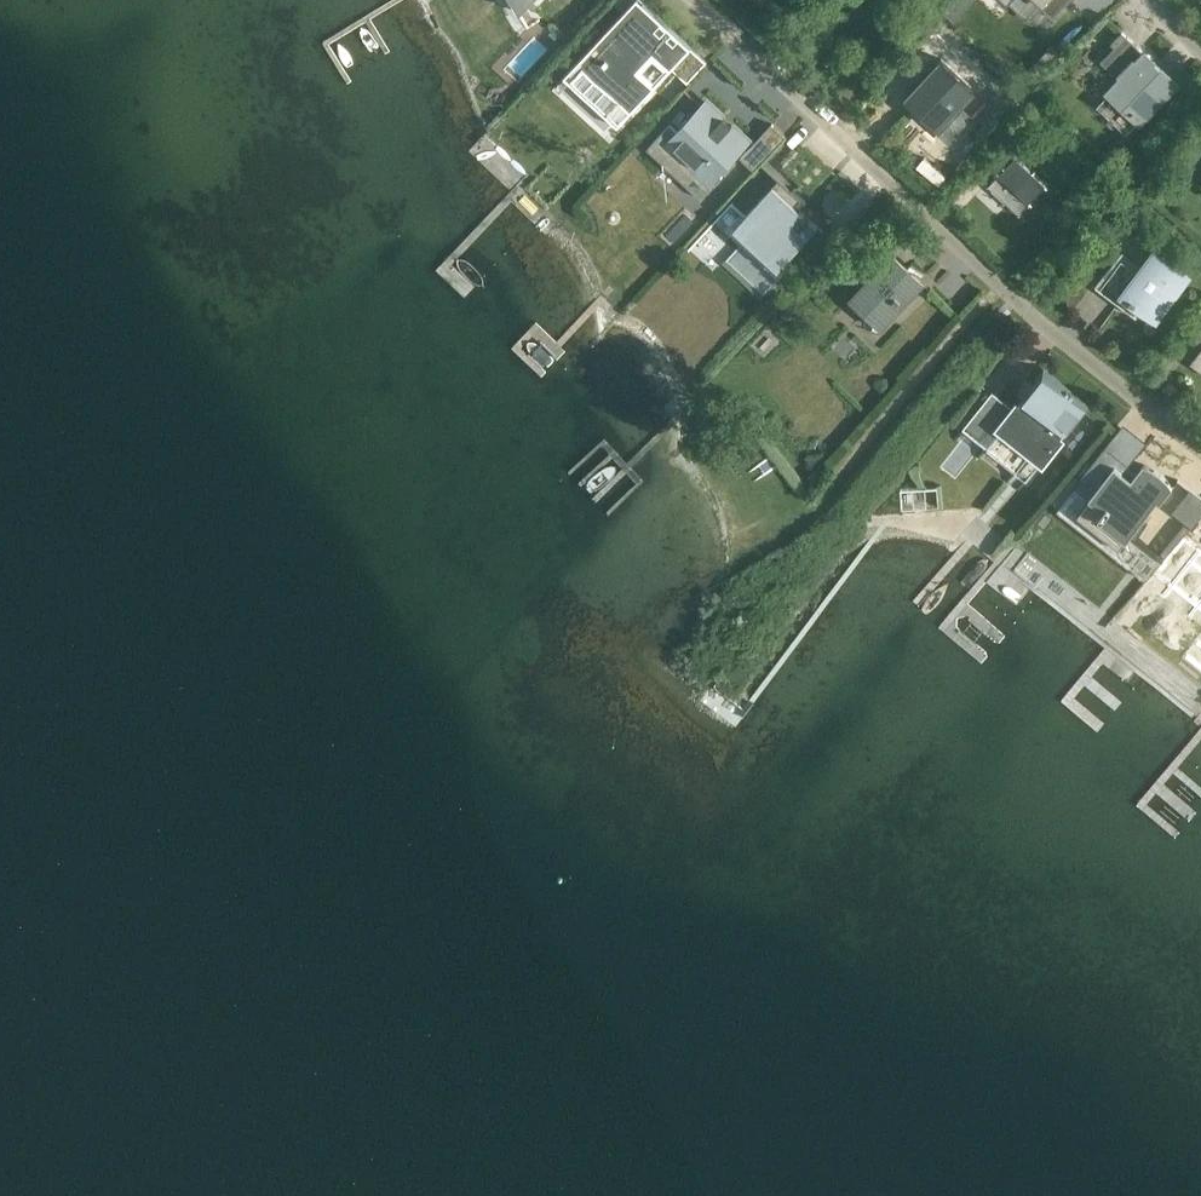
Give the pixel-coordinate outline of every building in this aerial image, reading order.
[(517,11),(523,8),(530,0),(510,0),(517,11)] [(808,2),(814,10),(827,0),(811,0),(808,2)] [(941,10),(954,21),(958,17),(963,11),(951,0),(949,0),(945,5),(941,10)] [(1029,14),(1039,4),(1053,17),(1069,0),(1014,0),(1029,14)] [(600,48),(582,67),(631,112),(649,92),(630,75),(653,50),(687,81),(707,60),(643,1),(600,48)] [(1146,54),(1144,56),(1141,53),(1143,51),(1122,32),(1111,44),(1115,47),(1100,62),(1117,78),(1119,77),(1122,80),(1110,93),(1139,120),(1175,82),(1146,54)] [(941,57),(906,95),(923,111),(929,105),(947,122),(976,90),(941,57)] [(696,101),(683,89),(662,112),(675,124),(696,101)] [(699,167),(711,179),(747,141),(705,102),(677,131),(669,123),(652,141),(653,142),(657,137),(693,171),(695,168),(696,169),(699,167)] [(784,138),(770,125),(740,157),(753,170),(784,138)] [(1038,134),(1028,144),(1038,153),(1048,143),(1038,134)] [(1046,184),(1015,155),(987,186),(1017,214),(1046,184)] [(716,218),(775,272),(817,226),(794,205),(800,198),(779,178),(745,214),(731,202),(716,218)] [(1190,275),(1155,249),(1142,265),(1122,250),(1095,285),(1099,288),(1099,287),(1123,304),(1128,297),(1157,319),(1190,275)] [(922,284),(891,255),(857,291),(888,320),(922,284)] [(1199,318),(1187,334),(1200,345),(1200,320),(1199,318)] [(990,394),(969,420),(992,438),(987,444),(1029,477),(1043,459),(1086,406),(1044,372),(1012,412),(990,394)] [(1079,481),(1064,500),(1126,549),(1134,538),(1135,539),(1148,523),(1142,519),(1157,500),(1160,502),(1173,487),(1172,486),(1171,484),(1170,483),(1169,481),(1168,480),(1167,479),(1166,478),(1165,477),(1163,475),(1162,474),(1161,473),(1159,472),(1158,471),(1156,470),(1155,469),(1153,468),(1152,467),(1150,466),(1149,465),(1147,465),(1146,464),(1144,464),(1143,463),(1143,464),(1132,478),(1123,471),(1129,464),(1105,445),(1078,479),(1079,481)] [(1191,527),(1200,515),(1200,497),(1190,488),(1172,511),(1191,527)] [(1183,523),(1159,553),(1164,557),(1188,527),(1183,523)] [(1198,548),(1183,568),(1200,582),(1200,551),(1198,548)]
